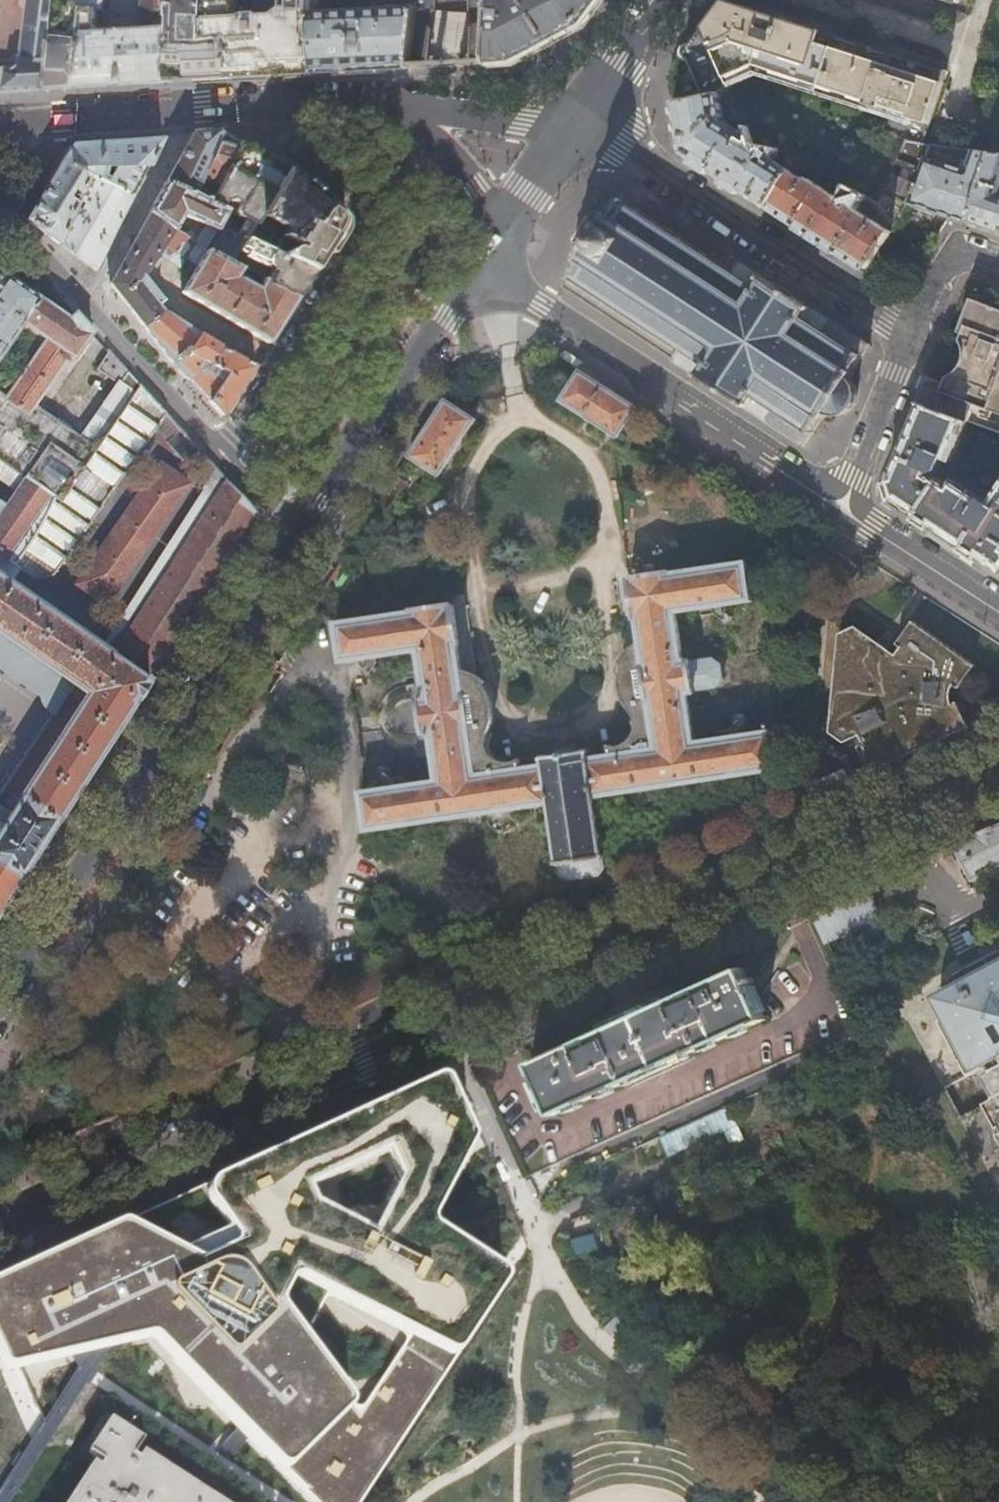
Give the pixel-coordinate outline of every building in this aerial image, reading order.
[(23,48),(24,49),(23,61),(21,64),(17,68),(13,69),(7,69),(6,70),(0,69),(0,91),(47,89),(54,2),(83,5),(84,0),(30,0),(23,48)] [(83,5),(79,32),(74,68),(75,87),(121,84),(168,80),(170,26),(171,0),(144,0),(143,27),(96,31),(96,10),(104,10),(104,0),(84,0),(83,5)] [(226,36),(206,39),(207,0),(171,0),(170,26),(168,80),(209,78),(231,76),(226,36)] [(286,17),(264,18),(261,17),(246,17),(243,18),(237,18),(237,0),(207,0),(206,39),(226,36),(231,76),(231,77),(266,75),(303,74),(314,73),(310,30),(311,0),(287,0),(286,17)] [(310,30),(314,73),(328,72),(387,69),(409,68),(416,5),(417,0),(407,0),(408,4),(400,4),(400,2),(378,2),(379,10),(359,11),(323,13),(322,0),(311,0),(310,30)] [(416,5),(409,68),(426,67),(434,14),(436,13),(436,7),(445,7),(446,0),(417,0),(416,5)] [(462,8),(470,8),(470,16),(472,16),(469,65),(486,64),(490,0),(461,0),(462,8)] [(486,64),(512,63),(583,25),(602,0),(490,0),(486,64)] [(704,29),(730,86),(752,137),(754,145),(779,149),(800,160),(880,203),(885,193),(904,153),(909,142),(919,143),(930,114),(945,71),(859,44),(787,20),(726,1),(714,16),(704,29)] [(74,68),(79,32),(83,5),(54,2),(47,89),(62,88),(75,87),(74,68)] [(705,97),(730,86),(704,29),(688,52),(671,76),(675,103),(705,97)] [(705,97),(675,103),(679,124),(684,154),(720,177),(768,208),(800,160),(779,149),(754,145),(752,137),(730,86),(705,97)] [(173,169),(166,181),(191,194),(220,133),(219,132),(202,134),(192,135),(173,169)] [(229,137),(220,133),(191,194),(207,202),(240,143),(229,137)] [(93,180),(132,196),(146,169),(161,137),(70,146),(57,168),(41,193),(25,220),(43,233),(63,247),(93,180)] [(929,145),(919,143),(909,142),(904,153),(924,160),(909,203),(956,219),(968,223),(991,154),(974,151),(967,171),(925,157),(929,145)] [(249,148),(240,143),(207,202),(219,208),(222,202),(229,200),(238,204),(234,212),(236,216),(254,225),(288,169),(273,161),(249,148)] [(991,154),(968,223),(998,234),(998,155),(991,154)] [(880,203),(800,160),(768,208),(814,237),(866,271),(872,261),(908,204),(885,193),(880,203)] [(308,185),(288,169),(254,225),(245,238),(275,252),(283,237),(295,243),(308,221),(315,225),(328,202),(308,185)] [(124,212),(132,196),(93,180),(63,247),(68,251),(95,271),(108,244),(124,212)] [(191,194),(166,181),(158,196),(149,211),(173,229),(181,216),(207,227),(198,240),(184,229),(180,234),(202,250),(215,230),(217,227),(225,211),(219,208),(207,202),(191,194)] [(776,429),(804,447),(821,420),(822,421),(827,413),(828,414),(836,416),(844,414),(851,409),(856,402),(857,394),(855,386),(851,379),(850,379),(854,371),(853,370),(870,344),(797,297),(737,258),(730,268),(620,198),(609,214),(606,212),(575,260),(578,262),(568,278),(632,320),(677,349),(670,360),(691,373),(776,429)] [(335,208),(328,202),(315,225),(308,221),(295,243),(283,237),(275,252),(313,269),(319,260),(331,241),(338,230),(341,224),(341,220),(340,215),(335,208)] [(110,281),(110,284),(125,304),(151,337),(170,363),(179,372),(219,415),(222,414),(248,372),(253,364),(206,339),(162,311),(138,281),(143,273),(147,276),(158,262),(153,259),(157,253),(161,258),(177,267),(182,260),(193,267),(178,292),(267,343),(281,320),(296,296),(261,280),(255,289),(237,279),(232,279),(239,269),(229,263),(202,250),(180,234),(173,229),(149,211),(132,241),(110,281)] [(243,240),(217,227),(215,230),(202,250),(229,263),(241,245),(243,240)] [(241,245),(229,263),(239,269),(256,278),(261,280),(296,296),(302,287),(313,269),(275,252),(245,238),(243,240),(241,245)] [(877,265),(872,261),(866,271),(871,274),(877,265)] [(18,488),(7,504),(1,500),(0,501),(0,555),(29,575),(46,571),(147,422),(175,453),(177,452),(198,475),(193,483),(214,496),(111,654),(0,577),(0,633),(13,642),(8,648),(0,659),(0,666),(27,685),(42,662),(86,693),(0,824),(0,905),(31,858),(32,858),(39,848),(45,839),(44,838),(95,758),(157,662),(204,589),(254,511),(243,499),(150,396),(109,351),(98,369),(118,382),(82,436),(35,404),(68,355),(73,357),(91,331),(82,321),(75,312),(70,318),(0,271),(0,476),(18,488)] [(971,300),(958,333),(963,335),(961,342),(963,346),(966,351),(966,357),(965,363),(961,369),(957,374),(952,378),(946,380),(945,385),(940,397),(923,390),(918,403),(968,422),(998,434),(998,311),(971,300)] [(560,401),(617,438),(636,408),(579,371),(560,401)] [(940,397),(945,385),(928,378),(923,390),(940,397)] [(408,456),(439,475),(475,418),(445,400),(426,429),(408,456)] [(990,504),(955,481),(951,487),(934,476),(935,472),(938,471),(944,459),(951,461),(968,422),(918,403),(898,451),(886,479),(890,491),(893,503),(944,536),(998,572),(998,489),(990,504)] [(181,477),(152,458),(81,563),(70,580),(98,599),(181,477)] [(405,481),(396,475),(380,500),(389,506),(405,481)] [(485,680),(461,667),(458,645),(459,645),(454,604),(452,605),(452,603),(412,609),(412,610),(335,623),(341,663),(418,650),(423,681),(406,684),(407,692),(401,694),(398,696),(392,701),(390,704),(386,712),(385,720),(386,724),(388,731),(394,738),(399,742),(406,745),(414,745),(414,752),(433,750),(437,780),(360,792),(366,831),(457,818),(458,824),(466,830),(482,827),(481,820),(485,820),(485,823),(489,828),(491,830),(496,832),(502,832),(503,833),(508,832),(510,830),(513,828),(515,824),(516,820),(516,815),(515,815),(514,809),(549,804),(551,820),(549,821),(550,823),(552,823),(555,840),(552,841),(553,843),(555,843),(557,860),(555,860),(556,862),(558,862),(559,874),(567,880),(600,875),(605,868),(603,856),(606,856),(606,854),(603,854),(601,837),(603,837),(603,834),(600,834),(598,817),(601,816),(600,814),(598,814),(595,797),(629,792),(630,798),(629,798),(631,803),(633,806),(637,809),(639,811),(644,812),(647,812),(654,809),(657,807),(660,802),(661,797),(660,791),(659,788),(778,770),(771,730),(695,741),(688,694),(695,693),(694,690),(717,687),(723,680),(721,665),(712,659),(690,662),(690,659),(683,660),(676,612),(752,601),(746,561),(671,573),(670,571),(631,576),(632,579),(630,579),(636,619),(638,619),(641,642),(630,647),(625,651),(618,660),(622,664),(618,675),(618,678),(619,687),(623,696),(634,710),(638,718),(639,726),(639,729),(637,732),(632,739),(625,743),(611,746),(612,754),(589,757),(588,753),(590,753),(589,750),(587,750),(587,748),(585,748),(585,751),(545,756),(545,754),(542,754),(543,757),(541,757),(541,759),(543,759),(544,764),(518,768),(516,757),(503,760),(500,760),(495,758),(491,756),(485,750),(483,741),(484,738),(492,715),(492,705),(488,692),(483,683),(483,682),(485,680)] [(858,747),(870,772),(914,752),(968,727),(957,702),(952,704),(951,699),(951,694),(952,689),(954,685),(959,688),(975,665),(913,621),(897,644),(901,647),(896,655),(885,647),(855,626),(839,634),(830,732),(844,742),(860,735),(864,744),(858,747)] [(970,881),(998,865),(998,824),(951,846),(970,881)] [(858,926),(867,946),(883,939),(874,919),(880,916),(865,885),(854,890),(811,910),(826,941),(858,926)] [(960,971),(961,973),(957,986),(957,993),(957,1008),(959,1023),(963,1038),(955,1042),(971,1072),(982,1067),(996,1094),(986,1100),(998,1125),(998,954),(960,971)] [(530,1063),(554,1115),(765,1019),(742,967),(530,1063)] [(417,1075),(390,1087),(397,1105),(425,1093),(417,1075)] [(290,1471),(305,1469),(357,1414),(354,1402),(285,1311),(291,1293),(299,1283),(308,1282),(457,1358),(508,1282),(502,1273),(441,1236),(440,1222),(454,1191),(474,1155),(481,1142),(457,1084),(447,1087),(219,1190),(215,1199),(223,1213),(239,1238),(244,1250),(239,1257),(205,1269),(176,1258),(134,1233),(129,1230),(0,1288),(0,1348),(14,1376),(159,1342),(178,1354),(284,1467),(290,1471)] [(572,1240),(576,1255),(600,1248),(596,1233),(572,1240)] [(617,1317),(605,1329),(614,1337),(625,1325),(617,1317)] [(42,1410),(18,1398),(17,1401),(0,1392),(0,1489),(42,1410)] [(140,1453),(135,1461),(130,1457),(140,1441),(107,1419),(85,1452),(100,1462),(97,1467),(89,1461),(62,1501),(217,1501),(140,1453)] [(237,1451),(248,1433),(235,1425),(224,1443),(237,1451)]
